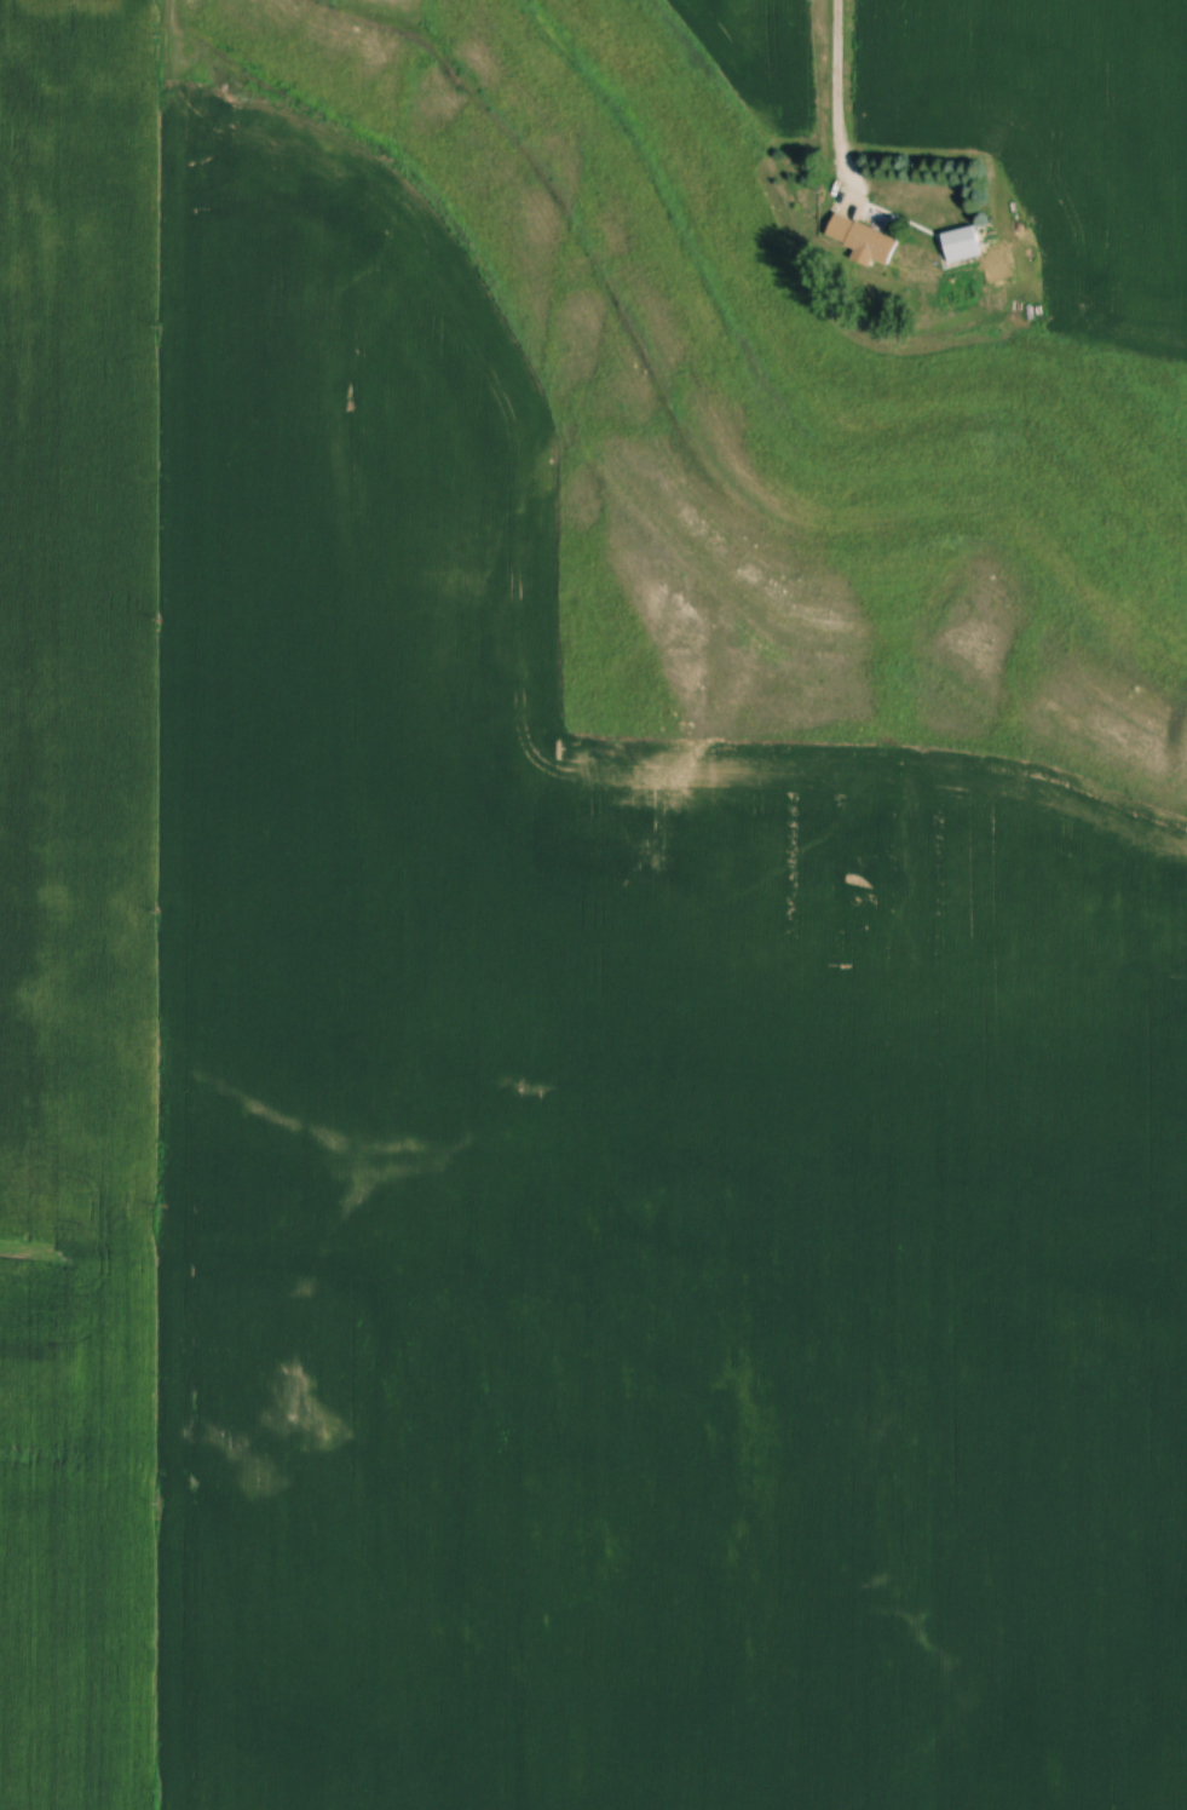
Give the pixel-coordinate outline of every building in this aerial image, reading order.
[(902,241),(839,214),(829,238),(859,250),(854,261),(872,268),(875,260),(891,267),(902,241)] [(985,257),(978,227),(944,235),(951,265),(985,257)]
